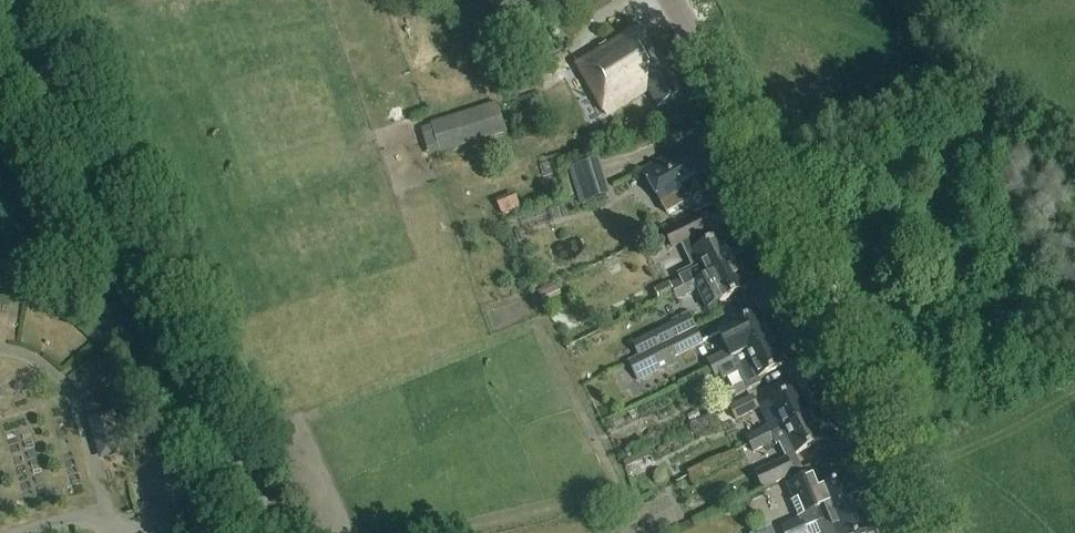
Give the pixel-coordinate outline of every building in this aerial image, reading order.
[(498,18),(525,0),(486,0),(498,18)] [(607,115),(643,96),(641,93),(649,89),(658,106),(680,95),(640,22),(575,57),(607,115)] [(421,129),(430,158),(440,155),(507,134),(497,104),(421,129)] [(665,207),(727,172),(709,141),(671,163),(668,158),(645,171),(665,207)] [(576,199),(602,191),(592,161),(566,170),(576,199)] [(569,180),(561,182),(567,199),(574,197),(569,180)] [(500,200),(503,212),(522,208),(519,195),(500,200)] [(663,300),(676,293),(675,291),(736,261),(724,236),(711,242),(699,218),(668,234),(675,248),(684,244),(696,268),(686,273),(688,278),(673,286),(672,283),(658,290),(663,300)] [(700,289),(710,308),(750,288),(736,261),(675,291),(676,293),(680,300),(700,289)] [(538,292),(543,303),(561,296),(556,284),(538,292)] [(728,351),(708,361),(712,369),(745,352),(772,339),(778,336),(772,323),(766,326),(759,312),(719,332),(728,351)] [(662,346),(696,329),(688,315),(655,332),(662,345),(662,346)] [(662,345),(629,361),(641,383),(678,363),(675,358),(703,344),(696,329),(662,346),(662,345)] [(745,352),(712,369),(715,376),(720,373),(723,380),(732,376),(731,374),(738,370),(748,391),(762,384),(759,378),(786,365),(779,352),(785,349),(778,336),(772,339),(745,352)] [(765,422),(767,427),(746,437),(750,444),(782,427),(810,414),(797,388),(770,402),(777,416),(765,422)] [(729,408),(735,421),(759,409),(752,396),(729,408)] [(823,440),(810,414),(782,427),(750,444),(753,451),(774,441),(776,445),(780,443),(788,458),(823,440)] [(104,456),(122,451),(112,415),(93,419),(104,456)] [(793,475),(785,459),(755,472),(762,489),(793,475)] [(780,527),(783,532),(793,532),(806,527),(815,523),(816,522),(860,504),(849,477),(822,488),(815,472),(785,484),(798,515),(800,518),(780,527)] [(816,522),(820,532),(869,532),(872,532),(860,504),(816,522)]
